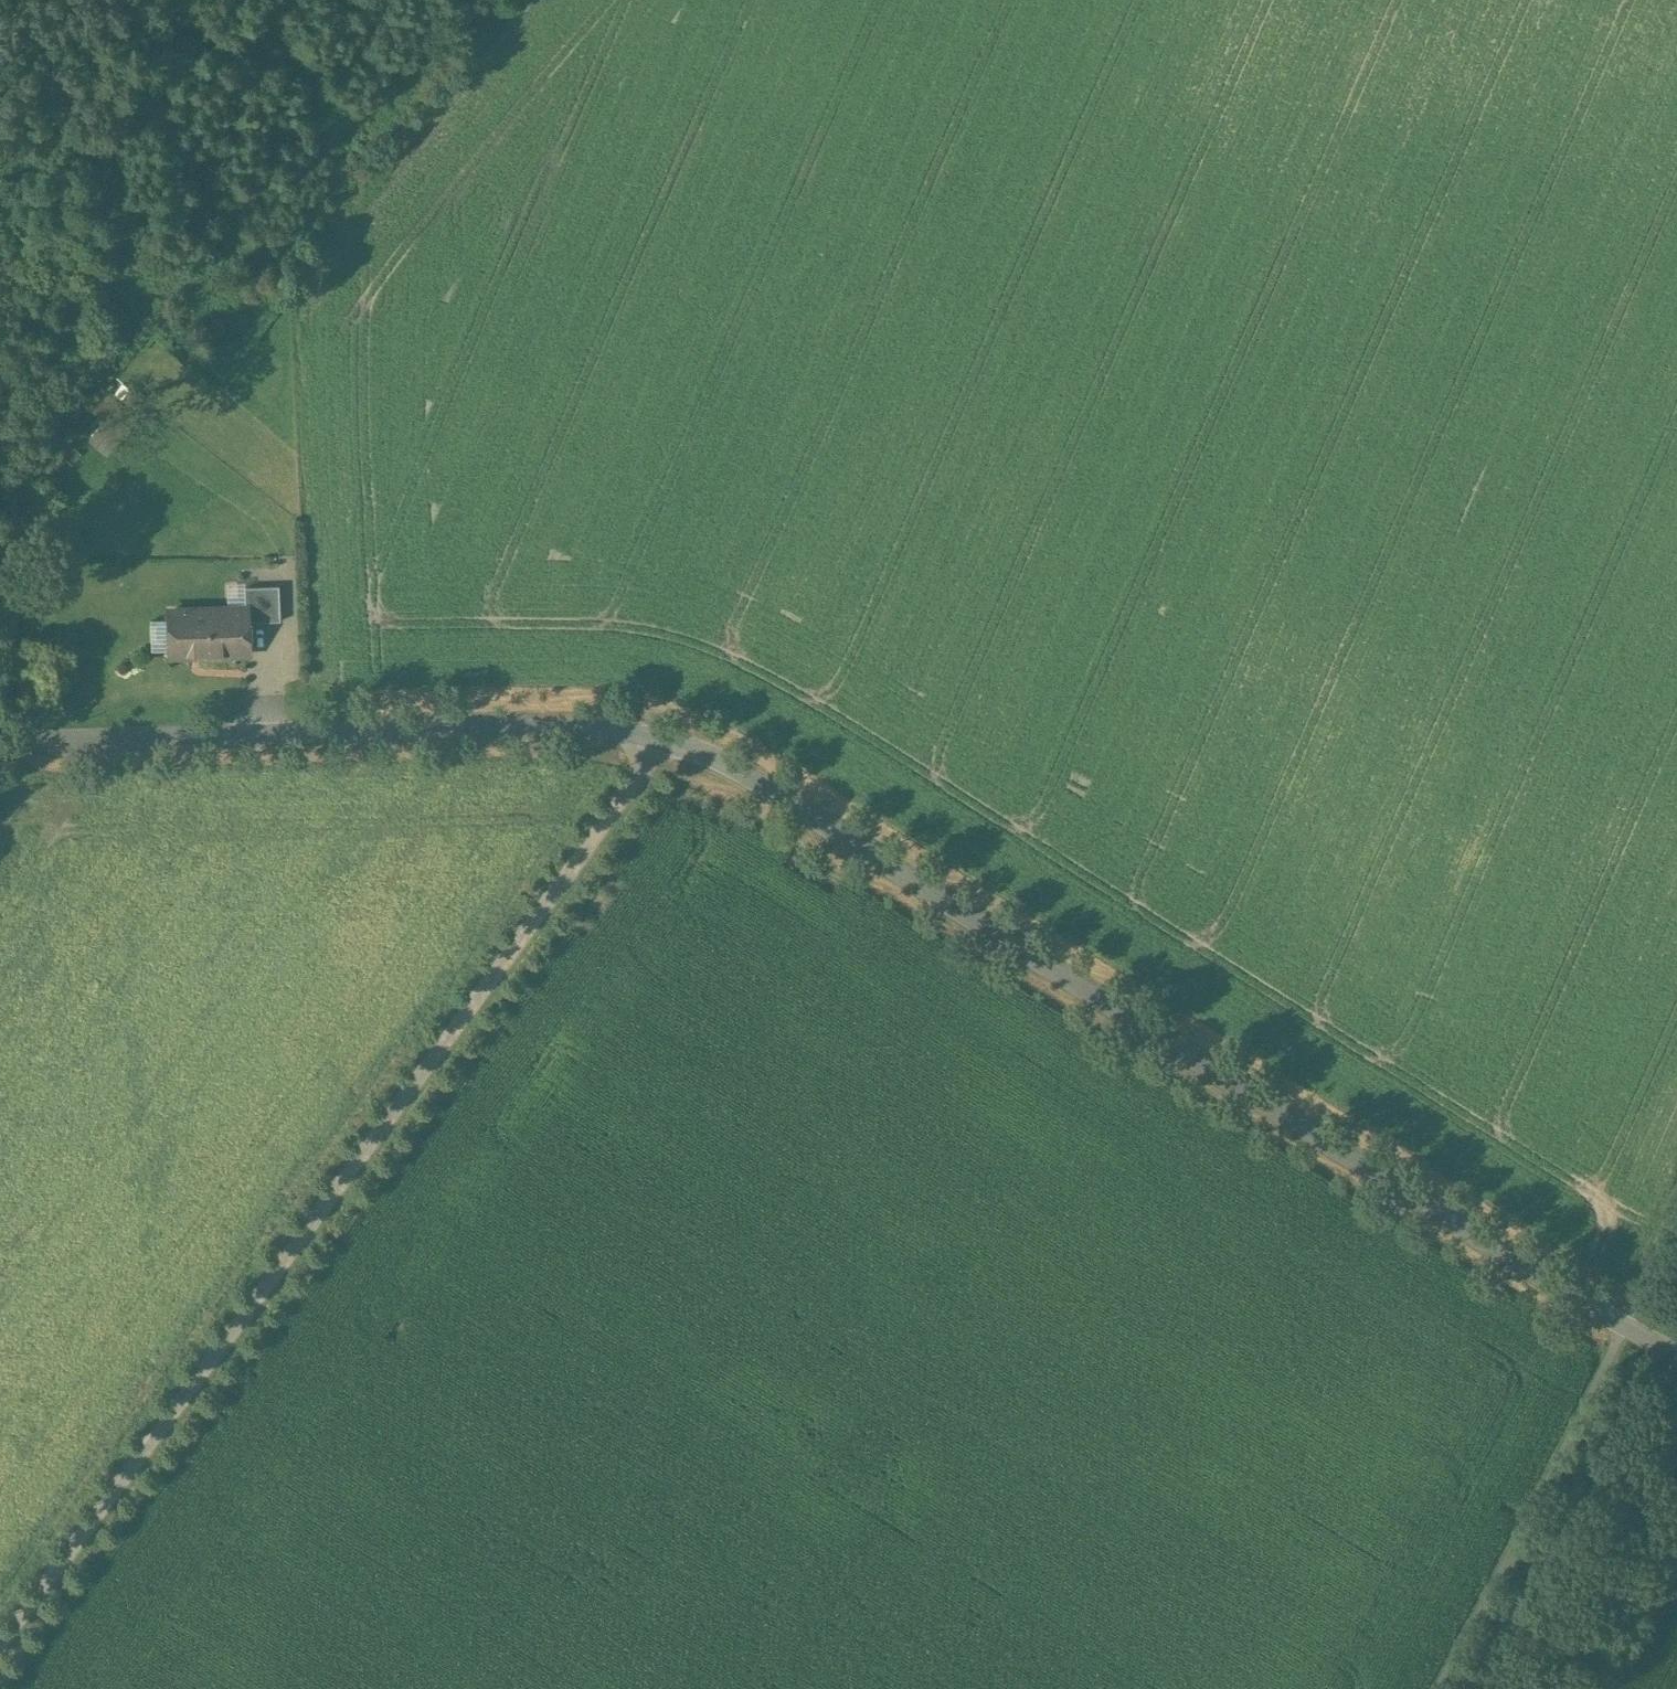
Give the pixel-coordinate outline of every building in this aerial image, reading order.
[(107,389),(93,409),(113,422),(126,402),(107,389)] [(279,584),(244,586),(245,607),(247,607),(247,621),(280,620),(279,584)] [(245,607),(167,610),(169,654),(208,653),(211,656),(230,655),(234,652),(249,651),(247,621),(247,607),(245,607)]
